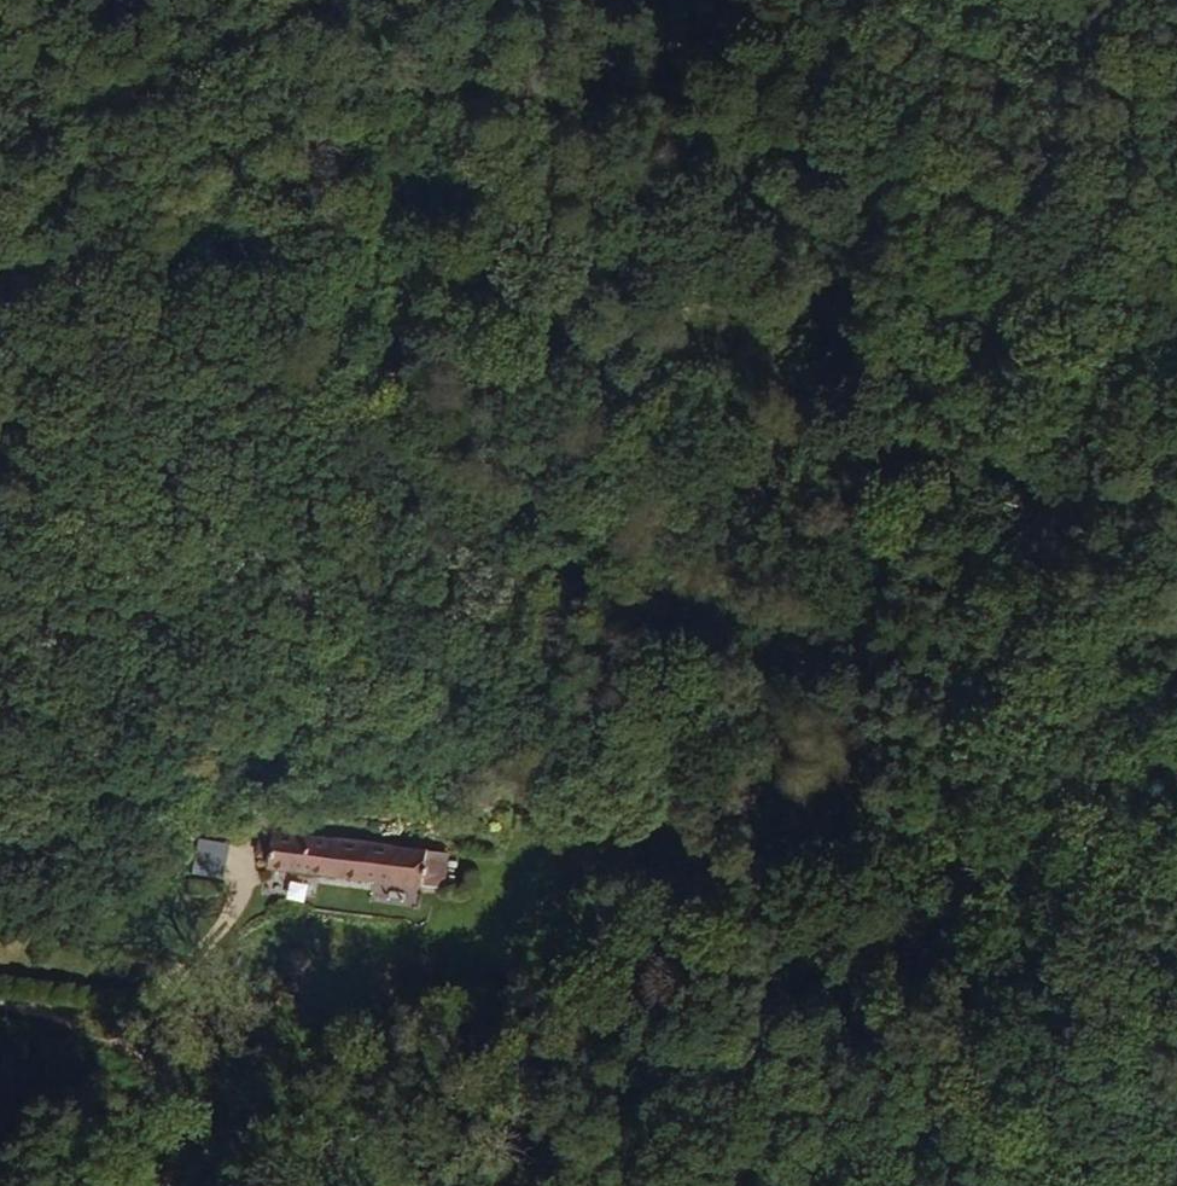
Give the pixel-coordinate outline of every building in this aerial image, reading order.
[(445,889),(449,854),(272,833),(268,868),(423,886),(445,889)] [(221,878),(227,842),(201,838),(195,874),(221,878)] [(393,887),(392,904),(418,906),(420,889),(393,887)]
